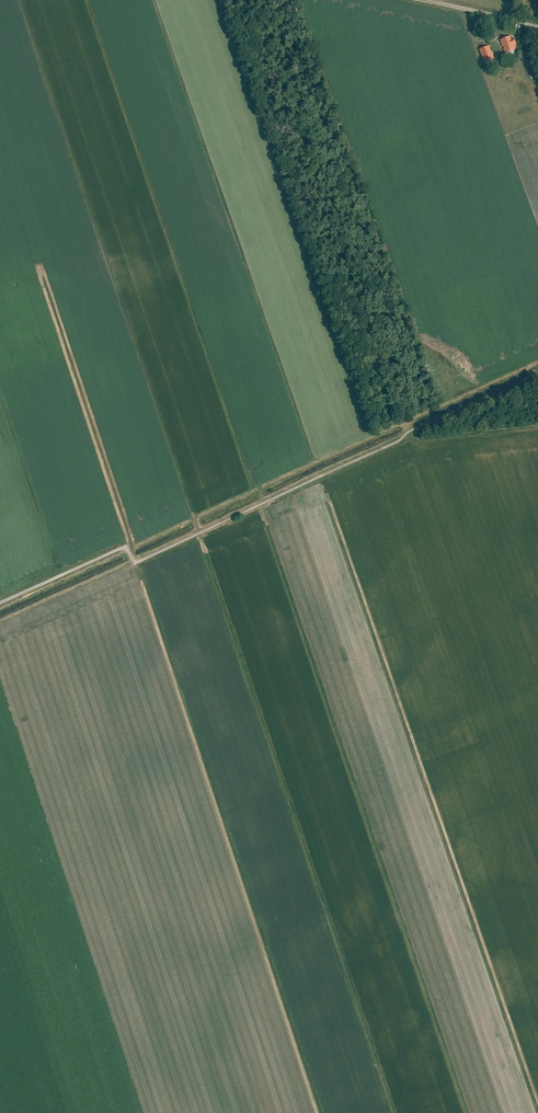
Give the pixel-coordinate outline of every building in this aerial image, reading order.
[(509,36),(499,40),(502,47),(503,47),(504,49),(503,49),(504,53),(515,49),(514,46),(516,45),(513,38),(511,39),(509,36)] [(489,46),(480,49),(484,63),(494,59),(489,46)]
